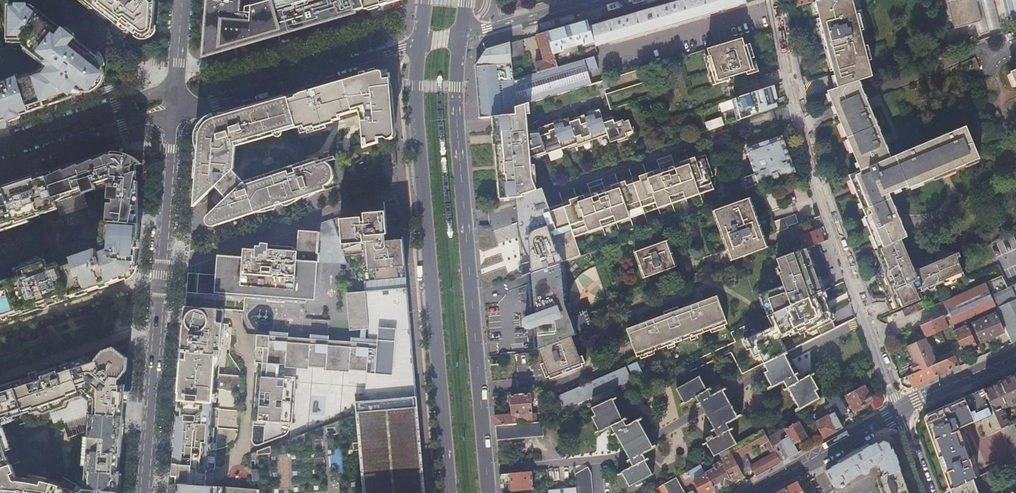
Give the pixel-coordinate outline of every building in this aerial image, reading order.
[(119,26),(121,23),(132,31),(134,29),(136,32),(138,34),(142,35),(145,35),(148,34),(150,33),(153,33),(155,0),(87,0),(119,26)] [(205,56),(281,34),(280,33),(290,30),(290,32),(356,12),(356,11),(365,8),(365,10),(381,5),(381,3),(389,0),(390,2),(398,0),(274,0),(252,6),(252,13),(241,12),(242,0),(210,0),(205,56)] [(595,47),(746,3),(745,0),(683,0),(589,26),(594,42),(595,47)] [(859,81),(873,76),(853,0),(821,0),(817,1),(840,87),(859,81)] [(976,1),(975,0),(947,0),(954,28),(962,26),(973,23),(975,23),(981,21),(976,1)] [(979,41),(1001,34),(992,0),(978,0),(976,1),(981,21),(975,23),(979,41)] [(25,43),(25,46),(48,64),(41,73),(19,80),(17,73),(11,77),(11,80),(0,84),(0,121),(14,117),(65,100),(74,97),(79,90),(84,92),(88,92),(93,91),(97,88),(101,85),(102,83),(104,80),(104,77),(105,73),(104,70),(102,65),(100,62),(97,59),(99,57),(32,5),(8,5),(8,42),(25,43)] [(588,21),(548,32),(554,54),(563,51),(563,49),(583,43),(583,45),(594,42),(589,26),(588,21)] [(532,71),(533,74),(557,67),(554,54),(548,32),(537,36),(544,61),(535,63),(537,70),(532,71)] [(743,38),(707,49),(710,56),(708,57),(710,63),(715,80),(718,79),(720,85),(731,82),(730,79),(755,71),(749,51),(747,47),(746,48),(743,38)] [(522,40),(510,43),(511,58),(524,54),(522,40)] [(480,118),(493,116),(516,114),(515,107),(525,104),(591,84),(588,72),(598,69),(594,56),(582,60),(575,62),(573,62),(566,64),(557,67),(533,74),(513,79),(511,58),(510,43),(488,50),(476,66),(480,118)] [(575,62),(582,60),(579,51),(573,53),(575,62)] [(296,97),(289,100),(296,125),(297,128),(303,126),(304,129),(313,126),(314,128),(334,122),(334,120),(339,119),(338,116),(353,111),(352,109),(359,107),(361,113),(363,139),(366,139),(367,145),(377,142),(377,138),(384,137),(385,138),(387,138),(389,138),(391,138),(393,136),(394,133),(389,78),(384,78),(382,74),(378,70),(299,93),(296,95),(296,97)] [(846,136),(877,123),(870,106),(866,97),(859,81),(840,87),(827,91),(835,110),(838,118),(846,136)] [(771,87),(750,94),(756,114),(778,107),(771,87)] [(333,177),(333,172),(333,171),(333,170),(333,169),(332,168),(332,167),(329,164),(326,162),(325,159),(307,165),(306,161),(245,181),(234,169),(235,169),(237,146),(275,135),(274,131),(296,125),(289,100),(288,97),(215,118),(201,122),(200,123),(198,151),(194,206),(216,186),(227,198),(209,215),(207,217),(206,219),(206,220),(208,224),(211,226),(215,227),(216,227),(326,190),(325,186),(328,184),(331,181),(333,177)] [(493,116),(500,199),(515,197),(523,197),(523,195),(537,190),(532,178),(530,157),(545,152),(546,154),(576,144),(576,145),(607,135),(609,142),(616,140),(626,136),(625,133),(632,131),(628,119),(621,122),(620,120),(614,123),(611,116),(602,120),(598,109),(591,112),(592,114),(569,123),(567,119),(558,122),(558,125),(538,131),(528,132),(522,110),(526,110),(525,104),(515,107),(516,114),(493,116)] [(729,118),(731,123),(749,117),(747,110),(740,112),(741,114),(729,118)] [(202,120),(201,122),(215,118),(214,113),(209,115),(205,117),(202,120)] [(710,131),(726,125),(723,117),(707,122),(710,131)] [(877,123),(846,136),(860,170),(877,163),(891,157),(884,140),(877,123)] [(891,157),(877,163),(890,194),(908,186),(909,188),(932,179),(980,159),(967,126),(891,157)] [(772,179),(773,180),(781,177),(781,176),(784,175),(795,171),(791,159),(790,160),(782,136),(769,140),(768,139),(760,143),(760,144),(747,149),(755,173),(754,173),(755,174),(743,178),(747,187),(758,184),(758,185),(769,181),(769,180),(772,179)] [(397,166),(395,151),(379,156),(383,170),(397,166)] [(55,170),(45,173),(55,203),(96,189),(95,185),(111,180),(107,222),(132,223),(136,172),(135,172),(133,167),(143,165),(139,161),(133,157),(128,154),(121,152),(115,152),(108,152),(85,160),(55,170)] [(518,277),(524,275),(532,272),(559,263),(581,256),(574,236),(713,188),(701,155),(548,209),(543,194),(541,188),(537,190),(523,195),(523,197),(515,197),(514,204),(515,214),(516,220),(529,258),(517,263),(518,277)] [(307,165),(325,159),(324,156),(306,161),(307,165)] [(854,188),(864,212),(892,200),(890,194),(877,163),(860,170),(849,175),(854,188)] [(7,185),(0,187),(0,231),(37,219),(35,215),(39,213),(57,207),(55,203),(45,173),(7,185)] [(766,248),(748,198),(715,211),(733,260),(743,256),(766,248)] [(903,225),(892,200),(864,212),(866,217),(864,218),(878,250),(879,250),(892,244),(902,240),(908,238),(903,225)] [(370,281),(406,277),(403,236),(386,238),(386,234),(387,234),(385,202),(340,216),(344,250),(364,243),(364,241),(366,241),(370,281)] [(319,253),(318,262),(347,264),(332,219),(318,223),(318,232),(317,253),(319,253)] [(132,223),(107,222),(104,221),(102,251),(98,253),(96,249),(70,258),(72,263),(60,268),(70,297),(121,279),(121,278),(126,276),(127,276),(127,275),(128,275),(129,275),(129,274),(130,274),(130,273),(131,273),(131,272),(132,272),(132,271),(132,270),(133,270),(133,269),(133,268),(134,262),(135,262),(138,224),(132,223)] [(823,241),(818,229),(799,235),(804,248),(806,247),(823,241)] [(197,293),(245,297),(265,298),(265,300),(286,302),(286,300),(307,301),(308,282),(314,283),(316,262),(318,262),(319,253),(317,253),(318,232),(299,230),(297,248),(293,247),(293,246),(269,245),(269,243),(261,243),(260,246),(256,246),(255,249),(243,248),(243,257),(222,256),(221,275),(199,274),(197,293)] [(956,278),(964,275),(957,257),(955,253),(954,250),(946,254),(946,255),(935,260),(933,261),(921,266),(914,269),(908,255),(902,240),(892,244),(879,250),(882,257),(878,259),(881,265),(880,270),(881,273),(880,274),(884,282),(881,283),(884,289),(885,288),(888,296),(892,305),(895,310),(923,298),(920,292),(928,288),(935,286),(943,282),(956,276),(956,278)] [(971,247),(968,240),(962,243),(965,250),(971,247)] [(666,241),(634,253),(643,278),(676,266),(666,241)] [(777,244),(772,245),(775,252),(777,258),(782,256),(777,244)] [(806,247),(804,248),(782,256),(777,258),(777,259),(780,265),(777,266),(784,284),(761,293),(768,314),(822,291),(806,247)] [(39,258),(20,265),(20,268),(16,269),(19,278),(8,282),(9,286),(19,314),(70,297),(60,268),(59,265),(48,268),(45,259),(40,261),(39,258)] [(921,266),(933,261),(933,259),(931,258),(921,263),(920,264),(921,266)] [(559,263),(532,272),(538,349),(571,336),(592,328),(587,313),(586,310),(585,309),(568,315),(562,299),(559,263)] [(881,273),(880,270),(878,270),(875,277),(879,287),(884,289),(881,283),(884,282),(880,274),(881,273)] [(1015,341),(1015,283),(1008,287),(1002,275),(986,283),(996,307),(1012,342),(1015,341)] [(382,385),(383,399),(417,396),(409,314),(406,277),(370,281),(364,281),(365,290),(347,291),(350,329),(361,328),(360,337),(352,337),(351,340),(329,338),(330,334),(312,333),(311,337),(289,334),(289,331),(272,329),(271,333),(265,332),(259,332),(257,360),(259,360),(258,371),(256,371),(251,417),(254,418),(252,437),(252,439),(253,441),(255,442),(257,443),(259,442),(283,432),(286,431),(287,429),(288,427),(288,424),(286,424),(286,421),(289,421),(291,421),(295,375),(279,373),(280,362),(285,362),(285,365),(309,367),(309,364),(326,366),(326,369),(349,371),(349,368),(367,370),(367,373),(389,375),(388,384),(382,385)] [(996,307),(986,283),(979,286),(970,290),(944,301),(950,317),(954,325),(996,307)] [(19,314),(9,286),(3,288),(2,284),(0,285),(0,320),(19,314)] [(827,306),(822,291),(768,314),(773,326),(746,338),(749,343),(827,306)] [(186,306),(224,309),(244,311),(245,297),(197,293),(187,293),(186,306)] [(724,324),(727,323),(716,295),(679,309),(664,314),(626,328),(636,356),(639,355),(640,358),(655,353),(654,350),(667,345),(668,348),(675,345),(674,342),(690,337),(691,340),(698,337),(697,334),(710,329),(711,332),(725,327),(724,324)] [(890,312),(895,310),(892,305),(888,296),(886,301),(890,312)] [(906,317),(924,309),(922,304),(919,303),(902,310),(906,317)] [(173,483),(206,485),(207,477),(214,390),(242,392),(244,376),(218,374),(222,339),(224,339),(225,323),(223,323),(224,315),(224,309),(186,306),(185,313),(184,336),(187,336),(183,391),(179,390),(179,393),(180,393),(180,398),(179,398),(174,454),(173,475),(172,483),(173,483)] [(663,311),(664,314),(679,309),(678,306),(663,311)] [(827,306),(749,343),(751,347),(750,347),(754,356),(759,354),(764,363),(784,353),(787,351),(780,338),(790,333),(792,329),(796,327),(798,330),(805,326),(808,333),(818,328),(821,335),(835,328),(827,306)] [(984,318),(993,338),(1005,332),(995,313),(984,318)] [(954,325),(950,317),(945,319),(943,316),(921,325),(926,338),(954,325)] [(981,343),(993,338),(984,318),(972,323),(981,343)] [(967,325),(954,331),(963,351),(976,345),(967,325)] [(571,336),(538,349),(543,362),(549,376),(550,379),(582,366),(582,363),(579,356),(571,336)] [(935,359),(925,338),(907,346),(914,362),(911,364),(915,373),(931,366),(941,361),(940,357),(935,359)] [(23,380),(14,383),(24,413),(30,412),(31,414),(39,411),(41,406),(61,399),(67,401),(81,396),(79,391),(83,390),(94,398),(94,410),(90,411),(90,413),(123,416),(128,359),(114,348),(104,352),(97,360),(97,361),(91,363),(88,357),(37,375),(38,378),(24,383),(23,380)] [(952,352),(940,357),(941,361),(931,366),(936,377),(959,367),(952,352)] [(784,353),(764,363),(766,367),(767,370),(764,372),(771,386),(767,388),(768,389),(783,381),(788,389),(784,390),(785,391),(789,389),(800,409),(805,406),(820,398),(816,390),(819,388),(811,374),(815,372),(801,379),(798,373),(800,372),(800,371),(794,374),(786,357),(784,353)] [(706,363),(703,356),(695,360),(698,367),(706,363)] [(698,367),(695,360),(683,365),(687,372),(698,367)] [(633,375),(634,375),(642,371),(637,361),(628,365),(633,375)] [(543,362),(541,363),(546,377),(549,376),(543,362)] [(913,387),(936,377),(931,366),(915,373),(908,376),(913,387)] [(389,375),(367,373),(365,396),(369,396),(369,400),(383,399),(382,385),(388,384),(389,375)] [(560,395),(561,397),(564,405),(574,400),(575,403),(613,386),(610,379),(608,374),(560,395)] [(37,375),(23,380),(24,383),(38,378),(37,375)] [(984,390),(996,414),(1003,429),(1011,425),(1003,408),(1015,402),(1015,375),(984,390)] [(728,448),(736,443),(729,429),(732,428),(732,427),(729,428),(726,423),(741,415),(740,414),(737,416),(725,396),(722,389),(725,388),(724,387),(711,394),(708,389),(711,388),(710,387),(707,389),(700,376),(677,388),(684,402),(681,403),(681,404),(696,396),(699,401),(696,403),(697,403),(700,402),(703,408),(714,429),(712,430),(712,431),(715,430),(717,435),(713,437),(712,435),(707,437),(708,440),(703,443),(703,444),(707,442),(714,456),(716,455),(719,453),(728,448)] [(14,383),(0,387),(0,424),(2,424),(1,419),(7,417),(10,419),(14,417),(24,413),(14,383)] [(866,390),(864,385),(846,395),(855,411),(872,401),(876,409),(882,405),(885,398),(882,391),(870,397),(870,396),(866,390)] [(984,389),(964,398),(974,421),(975,423),(980,421),(988,417),(996,414),(984,390),(984,389)] [(79,391),(81,396),(89,400),(88,411),(90,411),(94,410),(94,398),(83,390),(79,391)] [(839,399),(834,390),(825,394),(830,404),(831,403),(839,399)] [(513,413),(494,415),(495,425),(517,423),(516,420),(533,419),(532,412),(531,398),(541,396),(540,392),(517,394),(510,395),(513,413)] [(383,399),(369,400),(355,401),(356,415),(363,492),(425,492),(417,396),(383,399)] [(946,492),(949,490),(973,479),(976,477),(958,428),(974,421),(964,398),(964,397),(926,414),(925,414),(925,415),(925,416),(924,416),(924,417),(924,418),(924,419),(925,420),(949,487),(945,489),(946,492)] [(623,420),(612,398),(593,407),(597,415),(594,416),(600,430),(596,432),(597,433),(612,426),(615,432),(612,434),(612,435),(616,433),(627,452),(630,459),(627,460),(627,461),(630,460),(633,465),(618,473),(619,474),(622,472),(629,486),(652,473),(645,459),(648,458),(648,457),(645,458),(642,452),(656,445),(655,444),(652,445),(649,439),(638,419),(641,417),(641,416),(626,425),(624,420),(627,419),(626,418),(623,420)] [(41,406),(39,411),(44,413),(64,406),(67,401),(61,399),(41,406)] [(839,399),(831,403),(837,415),(837,416),(846,411),(839,399)] [(814,413),(810,415),(823,438),(843,427),(837,416),(837,415),(831,418),(828,411),(822,415),(823,418),(817,421),(816,419),(817,418),(814,413)] [(122,425),(123,416),(90,413),(85,487),(117,491),(122,425)] [(1015,459),(1015,426),(1015,423),(1011,425),(1003,429),(996,414),(988,417),(995,433),(1002,430),(1015,459)] [(356,415),(248,454),(250,474),(257,473),(259,489),(259,492),(363,492),(356,415)] [(517,423),(495,425),(496,440),(544,435),(542,421),(517,423)] [(798,422),(767,439),(768,440),(772,447),(781,442),(789,457),(799,452),(794,444),(807,437),(798,422)] [(3,425),(0,426),(0,436),(1,439),(5,437),(9,450),(11,450),(3,425)] [(763,443),(768,440),(767,439),(762,429),(748,437),(736,443),(728,448),(731,453),(730,453),(734,460),(744,454),(754,448),(763,443)] [(10,465),(6,452),(1,439),(0,436),(0,469),(10,465)] [(6,452),(9,450),(5,437),(1,439),(6,452)] [(772,447),(768,440),(763,443),(768,452),(773,449),(772,447)] [(881,477),(883,484),(902,473),(893,448),(891,449),(889,443),(886,442),(884,441),(878,445),(877,443),(865,450),(826,471),(834,486),(839,488),(841,486),(842,487),(845,486),(844,484),(846,483),(856,478),(855,476),(861,472),(865,474),(868,473),(869,468),(874,465),(874,468),(881,469),(881,467),(884,475),(881,477)] [(781,442),(772,447),(773,449),(775,452),(780,462),(789,457),(781,442)] [(731,453),(728,448),(719,453),(722,458),(721,459),(722,461),(720,462),(726,472),(728,471),(733,480),(742,475),(734,460),(730,453),(731,453)] [(775,452),(750,465),(752,469),(756,476),(780,462),(775,452)] [(750,465),(744,454),(734,460),(742,475),(752,469),(750,465)] [(709,470),(704,461),(701,463),(706,473),(715,489),(724,483),(725,484),(731,481),(726,472),(720,462),(719,461),(713,465),(715,467),(709,470)] [(10,465),(0,469),(0,492),(72,492),(74,491),(47,482),(48,479),(30,475),(29,479),(23,478),(22,482),(17,481),(11,465),(10,465)] [(577,492),(592,492),(591,473),(586,466),(575,474),(576,483),(577,492)] [(499,474),(500,484),(509,483),(509,490),(511,490),(533,488),(532,471),(499,474)] [(715,489),(706,473),(694,480),(698,486),(700,485),(705,492),(707,492),(715,489)] [(908,488),(902,473),(883,484),(884,486),(887,492),(899,492),(908,488)] [(675,477),(664,484),(669,492),(684,492),(675,477)] [(973,479),(949,490),(951,492),(978,492),(973,479)] [(785,488),(788,492),(802,492),(796,482),(785,488)] [(259,489),(206,485),(173,483),(172,491),(172,492),(259,492),(259,489)] [(548,485),(549,492),(577,492),(576,483),(548,485)] [(664,484),(656,488),(659,492),(669,492),(664,484)]
